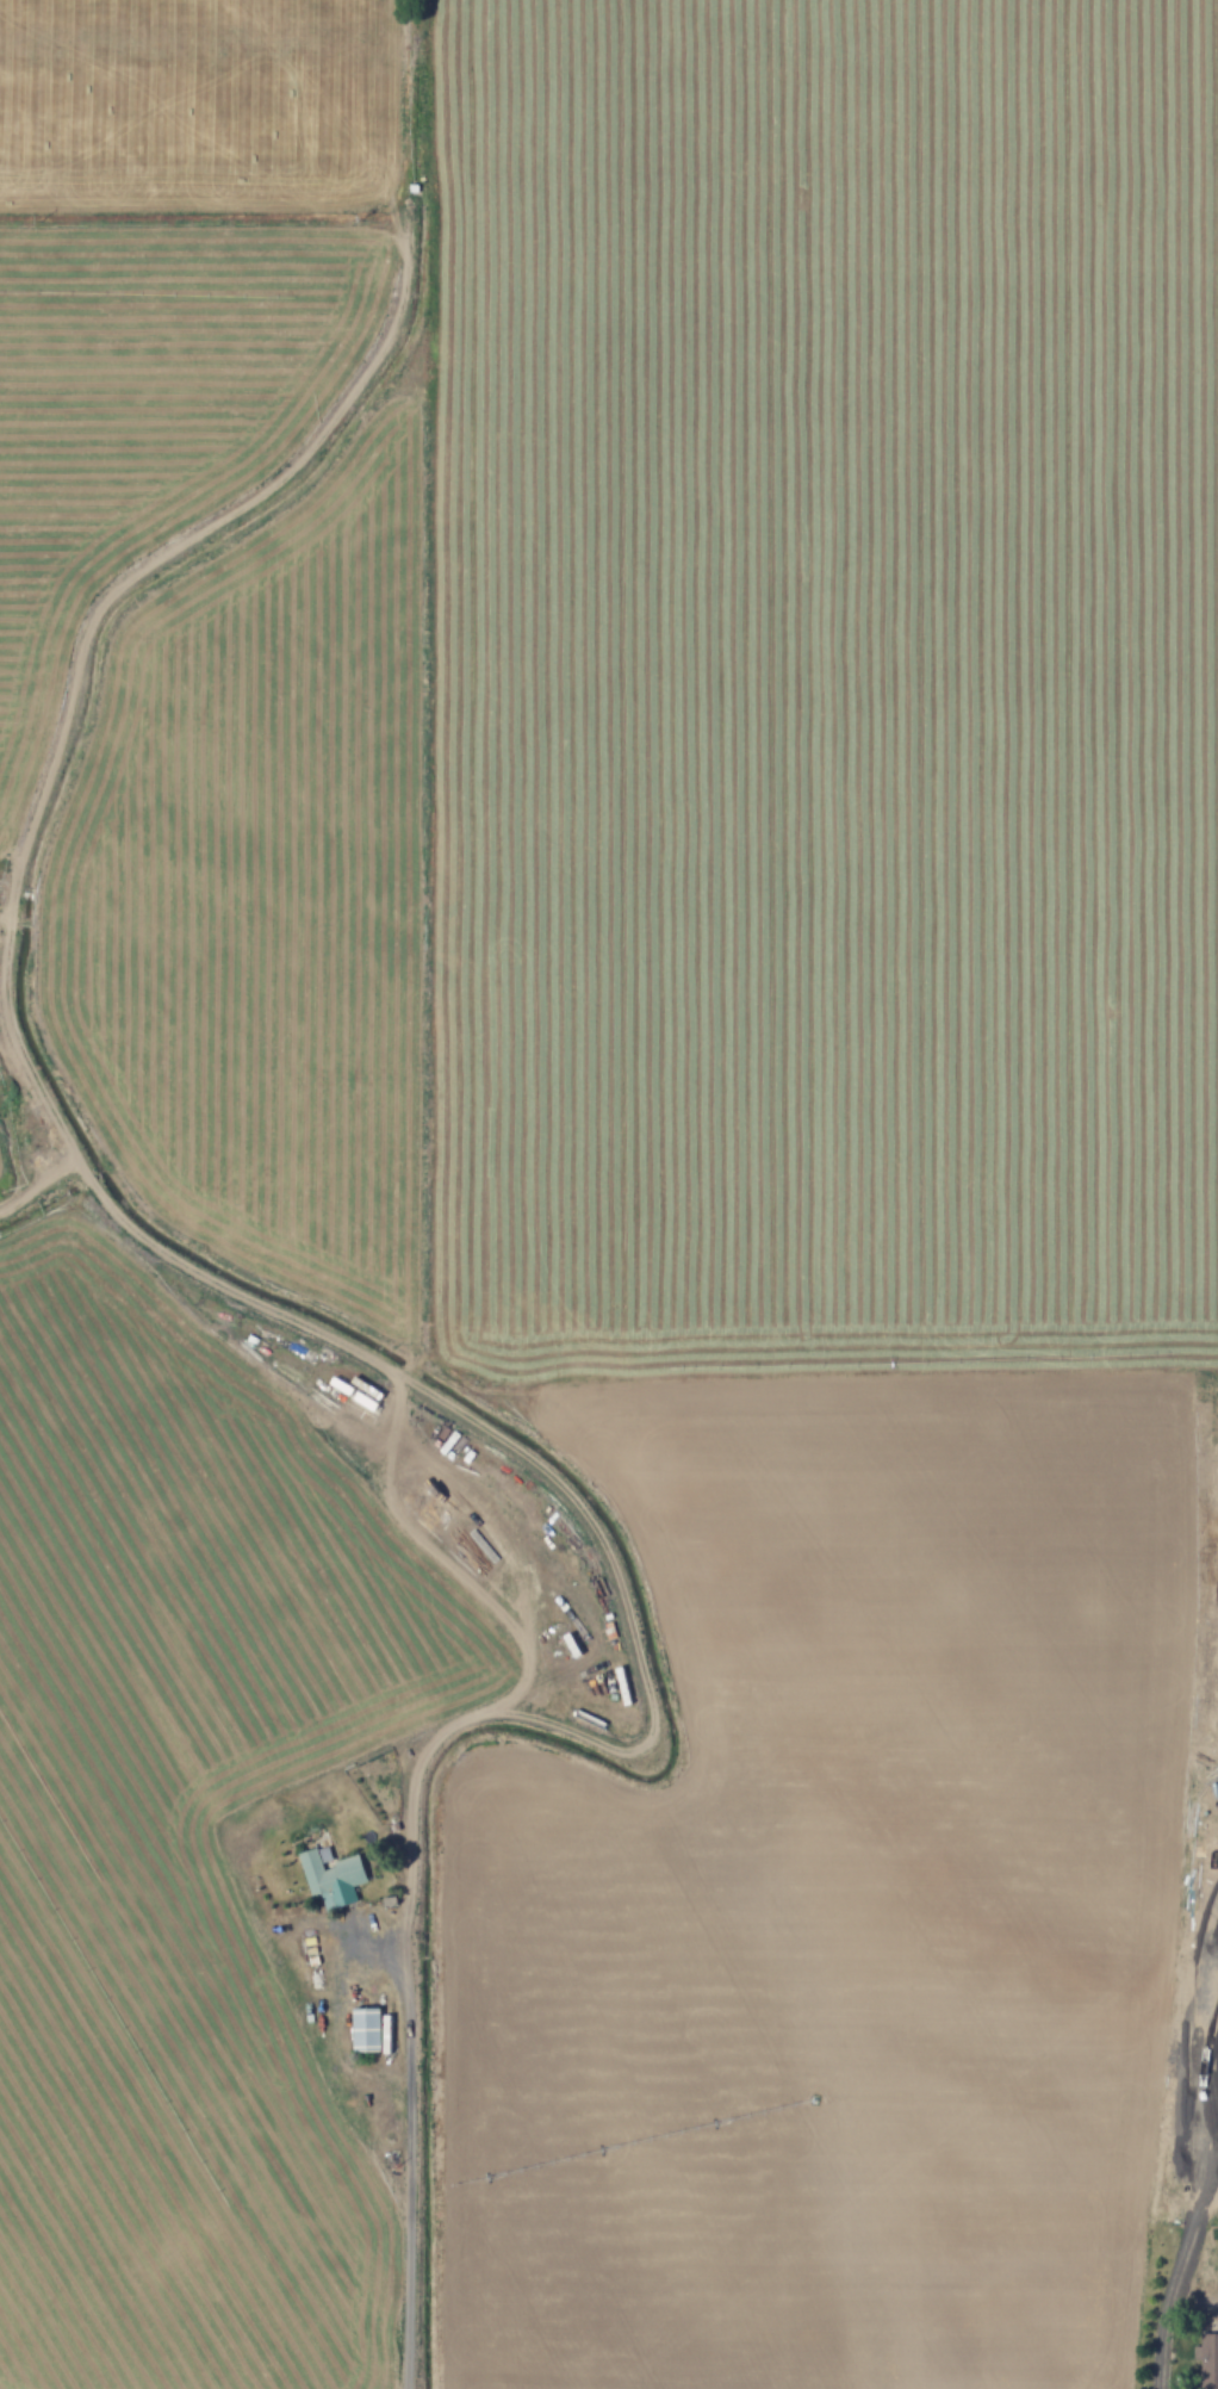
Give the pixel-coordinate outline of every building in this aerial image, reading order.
[(307,1898),(340,1890),(341,1898),(353,1895),(350,1887),(365,1884),(358,1855),(319,1864),(315,1847),(296,1851),(307,1898)] [(350,2052),(378,2052),(378,2006),(350,2006),(350,2052)] [(1199,2339),(1199,2388),(1217,2388),(1217,2339),(1199,2339)]
